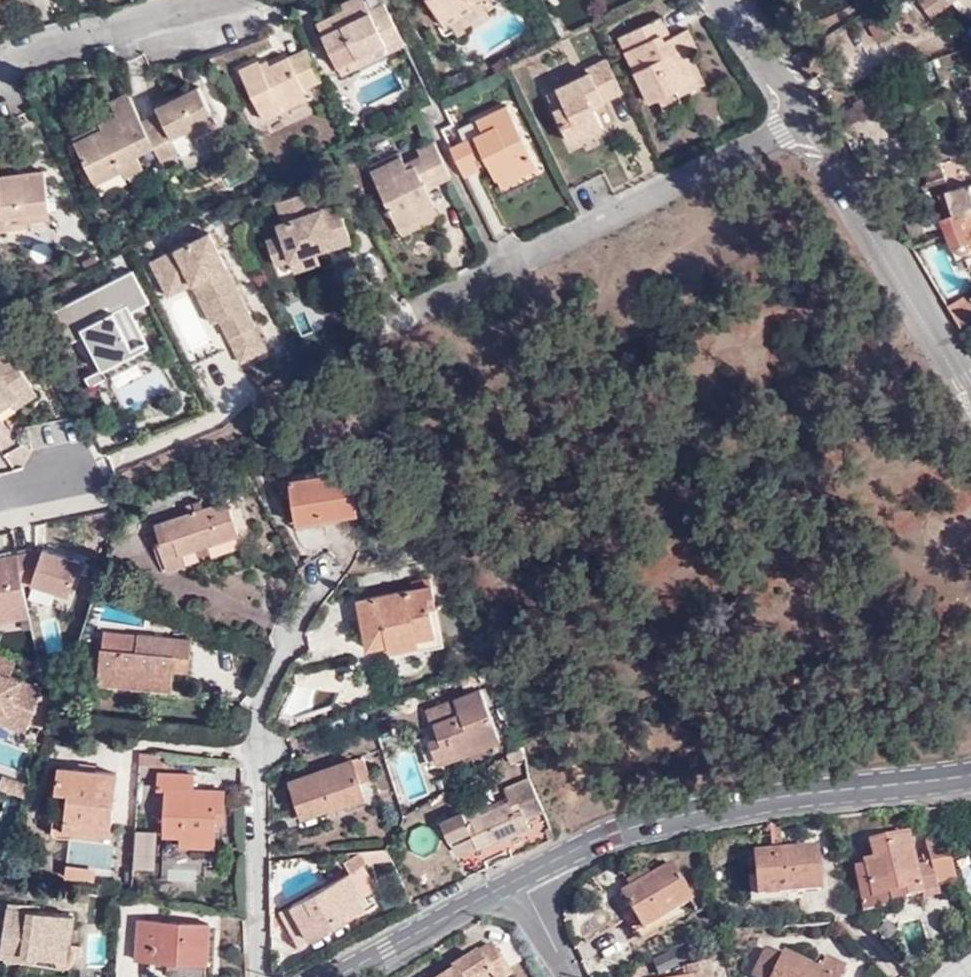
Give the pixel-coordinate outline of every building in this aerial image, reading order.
[(399,40),(380,0),(375,0),(363,6),(361,0),(349,0),(338,5),(313,16),(332,60),(378,39),(382,48),(399,40)] [(431,0),(441,18),(470,0),(431,0)] [(441,18),(445,26),(488,0),(470,0),(441,18)] [(914,9),(928,26),(964,0),(926,0),(914,9)] [(645,94),(655,90),(690,73),(679,47),(688,43),(693,41),(685,24),(668,32),(660,11),(617,31),(645,94)] [(336,70),(382,48),(378,39),(332,60),(336,70)] [(690,73),(655,90),(662,107),(680,99),(676,90),(703,78),(688,43),(679,47),(690,73)] [(314,74),(300,45),(282,53),(256,64),(247,59),(231,67),(256,121),(275,112),(271,103),(301,89),(298,82),(314,74)] [(620,85),(602,48),(581,57),(582,66),(541,83),(564,132),(597,116),(589,98),(620,85)] [(149,146),(157,162),(178,153),(179,155),(195,148),(194,144),(219,133),(197,85),(156,103),(159,111),(137,121),(149,146)] [(304,98),(301,89),(271,103),(275,112),(304,98)] [(137,121),(126,96),(109,103),(114,115),(92,124),(97,133),(70,146),(88,185),(112,172),(116,181),(140,171),(131,153),(149,146),(137,121)] [(477,126),(447,141),(461,169),(485,156),(496,179),(533,162),(504,98),(472,114),(477,126)] [(66,138),(70,146),(97,133),(92,124),(66,138)] [(440,162),(425,133),(408,140),(414,153),(403,159),(397,146),(361,162),(390,224),(405,214),(402,209),(425,196),(418,182),(414,174),(440,162)] [(414,153),(408,140),(397,146),(403,159),(414,153)] [(970,200),(970,157),(968,151),(941,167),(955,207),(970,200)] [(418,182),(444,170),(440,162),(414,174),(418,182)] [(0,176),(0,231),(5,230),(5,222),(46,218),(42,172),(0,176)] [(306,183),(274,196),(282,216),(276,218),(281,229),(266,235),(276,259),(315,244),(313,237),(330,231),(332,238),(333,239),(349,233),(335,195),(314,203),(306,183)] [(433,213),(425,196),(402,209),(405,214),(390,224),(393,232),(433,213)] [(948,229),(964,260),(970,257),(970,256),(970,200),(955,207),(950,209),(955,223),(948,229)] [(211,226),(149,257),(169,295),(193,284),(212,320),(219,318),(239,362),(269,350),(211,226)] [(313,237),(315,244),(332,238),(330,231),(313,237)] [(320,255),(315,244),(290,254),(295,265),(320,255)] [(152,299),(134,265),(63,295),(74,320),(83,315),(103,360),(151,338),(135,307),(152,299)] [(0,361),(0,425),(9,422),(3,408),(40,391),(14,353),(0,361)] [(356,512),(350,469),(287,478),(294,526),(322,523),(320,517),(356,512)] [(238,535),(227,500),(155,521),(160,538),(157,538),(167,570),(184,564),(181,551),(238,535)] [(22,554),(27,577),(69,591),(81,552),(49,542),(21,547),(22,554)] [(0,558),(0,610),(2,621),(34,615),(27,577),(22,554),(0,558)] [(414,634),(434,631),(428,602),(434,601),(430,582),(358,596),(366,646),(389,641),(389,646),(416,642),(414,634)] [(95,681),(134,685),(134,672),(171,675),(172,668),(187,668),(188,637),(101,630),(95,681)] [(435,639),(434,631),(414,634),(416,642),(435,639)] [(0,648),(0,723),(36,736),(53,693),(17,682),(22,655),(0,648)] [(134,672),(134,685),(171,688),(171,675),(134,672)] [(498,735),(480,687),(425,708),(432,728),(425,731),(436,758),(498,735)] [(136,751),(136,763),(161,764),(161,752),(136,751)] [(371,778),(363,754),(290,779),(300,809),(331,799),(333,804),(366,793),(362,780),(371,778)] [(92,824),(92,831),(111,832),(115,771),(57,766),(56,789),(67,791),(65,821),(92,824)] [(164,829),(180,829),(214,830),(214,822),(214,806),(221,805),(221,786),(188,786),(187,773),(153,772),(153,785),(164,785),(164,829)] [(502,787),(507,798),(508,802),(479,815),(477,811),(475,807),(451,817),(441,821),(452,845),(473,835),(476,842),(478,846),(479,845),(495,837),(496,841),(529,826),(526,817),(544,809),(528,776),(502,787)] [(54,820),(65,821),(67,791),(56,789),(54,820)] [(508,802),(507,798),(477,811),(479,815),(508,802)] [(441,821),(451,817),(448,811),(438,816),(441,821)] [(92,832),(92,831),(92,824),(65,821),(65,830),(92,832)] [(214,830),(180,829),(180,841),(213,842),(214,830)] [(959,880),(949,837),(928,841),(932,857),(925,858),(926,865),(918,866),(911,833),(871,841),(875,859),(867,860),(868,865),(856,868),(866,914),(901,907),(897,893),(909,890),(911,898),(939,892),(937,884),(959,880)] [(460,850),(476,842),(473,835),(452,845),(455,850),(459,847),(460,850)] [(820,840),(759,850),(764,891),(825,883),(820,840)] [(487,860),(479,845),(478,846),(476,842),(460,850),(469,869),(487,860)] [(368,860),(382,859),(381,848),(368,848),(368,860)] [(375,885),(359,858),(352,852),(342,860),(348,869),(288,905),(309,938),(368,902),(363,892),(375,885)] [(489,867),(487,860),(469,869),(468,875),(489,867)] [(94,879),(93,864),(63,863),(62,877),(94,879)] [(671,863),(651,874),(631,885),(618,893),(640,930),(692,900),(671,863)] [(631,885),(651,874),(647,868),(627,879),(631,885)] [(897,893),(901,907),(912,904),(911,898),(909,890),(897,893)] [(19,958),(20,951),(30,953),(67,958),(73,914),(6,906),(0,941),(0,956),(19,958)] [(206,923),(136,918),(135,960),(204,963),(206,923)] [(478,950),(453,965),(458,972),(449,976),(503,976),(504,976),(485,946),(478,950)] [(845,970),(824,958),(819,967),(784,951),(782,954),(767,947),(752,973),(759,976),(841,976),(845,970)] [(710,961),(686,965),(688,976),(681,976),(713,976),(710,961)] [(453,965),(444,971),(446,974),(448,976),(449,976),(458,972),(453,965)]
